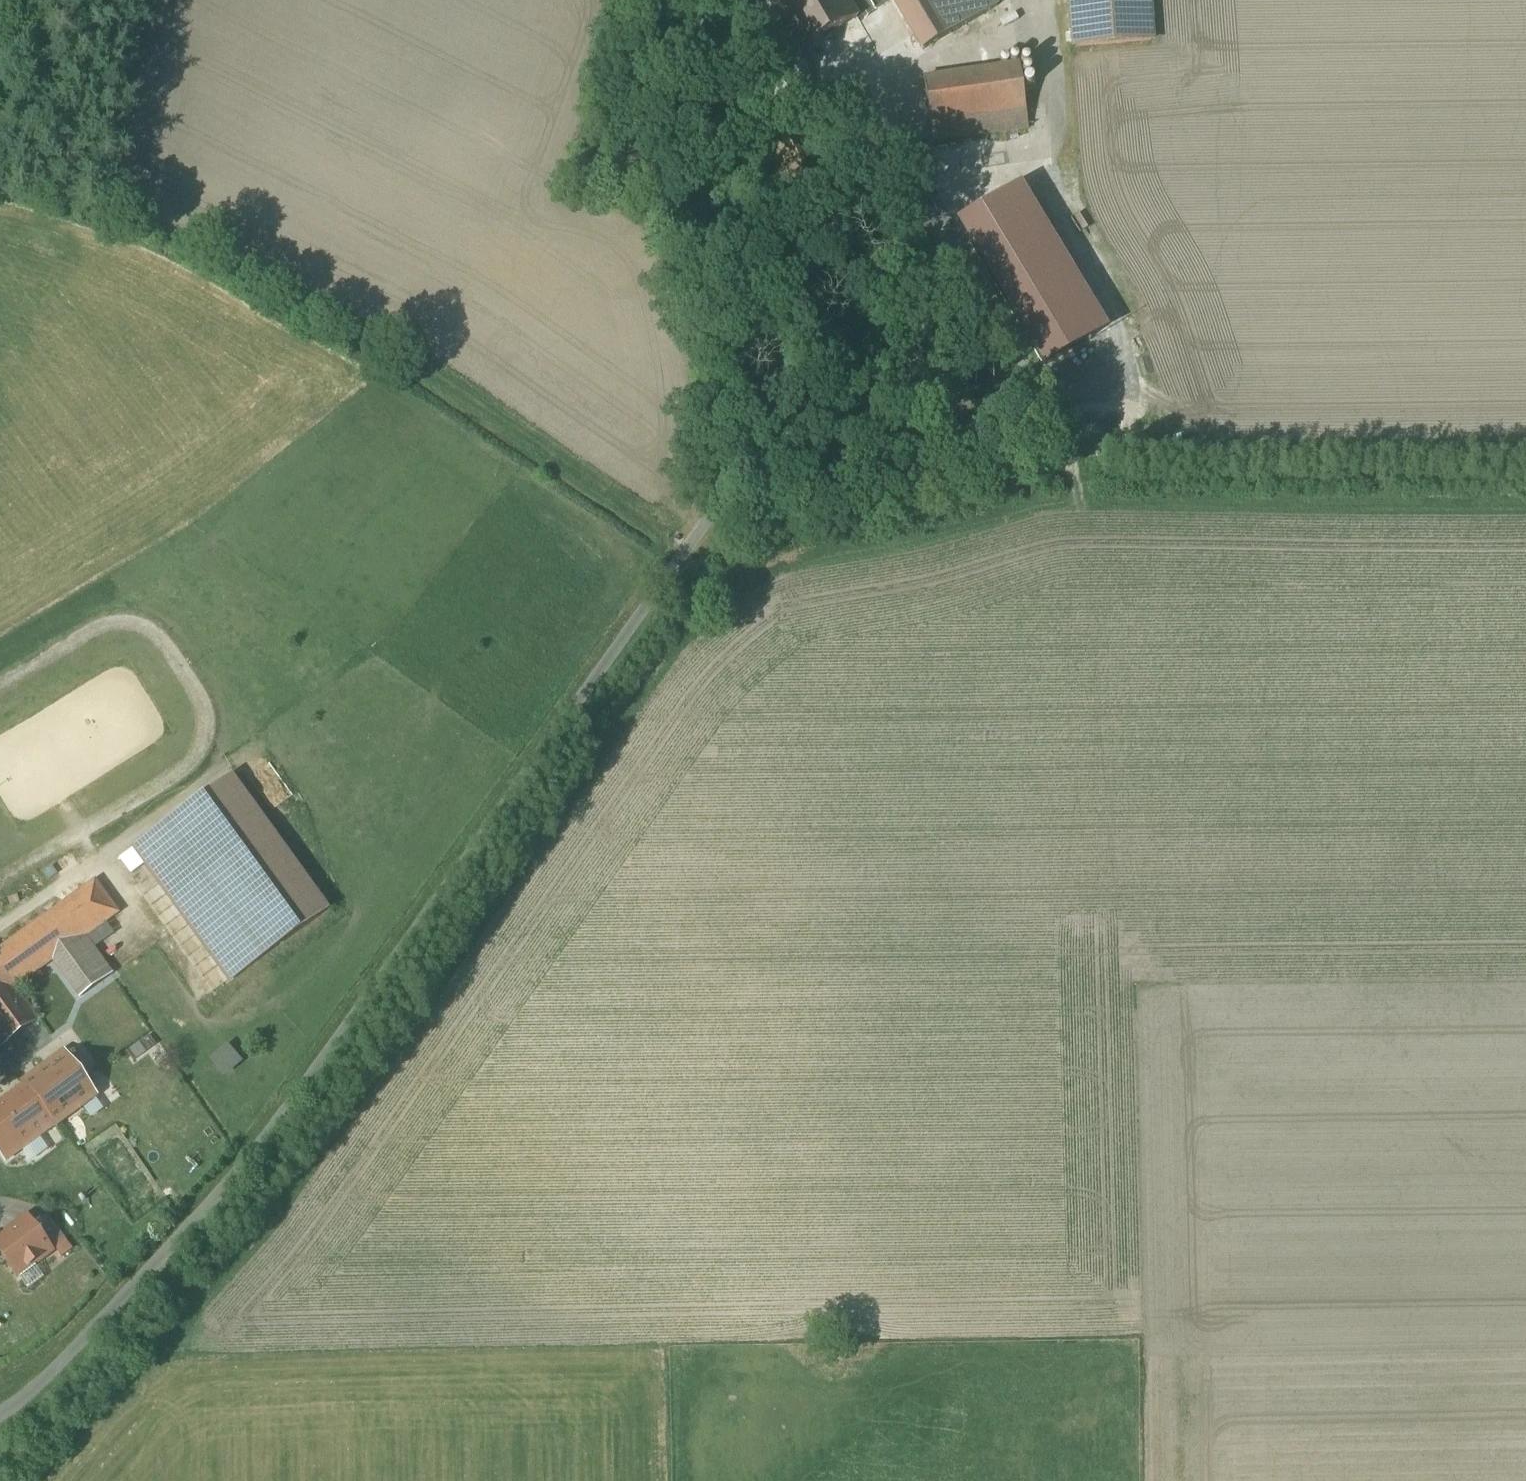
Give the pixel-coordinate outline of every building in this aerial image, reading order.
[(845,0),(769,0),(800,52),(857,19),(845,0)] [(993,0),(893,0),(923,51),(997,7),(993,0)] [(1075,47),(1151,42),(1148,0),(1072,0),(1075,47)] [(1019,66),(924,80),(933,143),(1028,129),(1019,66)] [(137,845),(234,979),(328,912),(231,777),(137,845)] [(95,881),(0,950),(0,1042),(3,1046),(39,1019),(15,987),(53,960),(81,998),(111,975),(84,937),(117,913),(95,881)] [(64,1053),(21,1084),(23,1087),(0,1103),(0,1153),(6,1161),(21,1150),(38,1138),(95,1096),(64,1053)] [(38,1138),(21,1150),(29,1161),(45,1149),(38,1138)] [(46,1216),(32,1226),(48,1249),(52,1246),(62,1239),(46,1216)] [(28,1221),(0,1241),(0,1251),(19,1277),(51,1253),(48,1249),(32,1226),(28,1221)] [(71,1251),(62,1239),(52,1246),(61,1258),(71,1251)]
